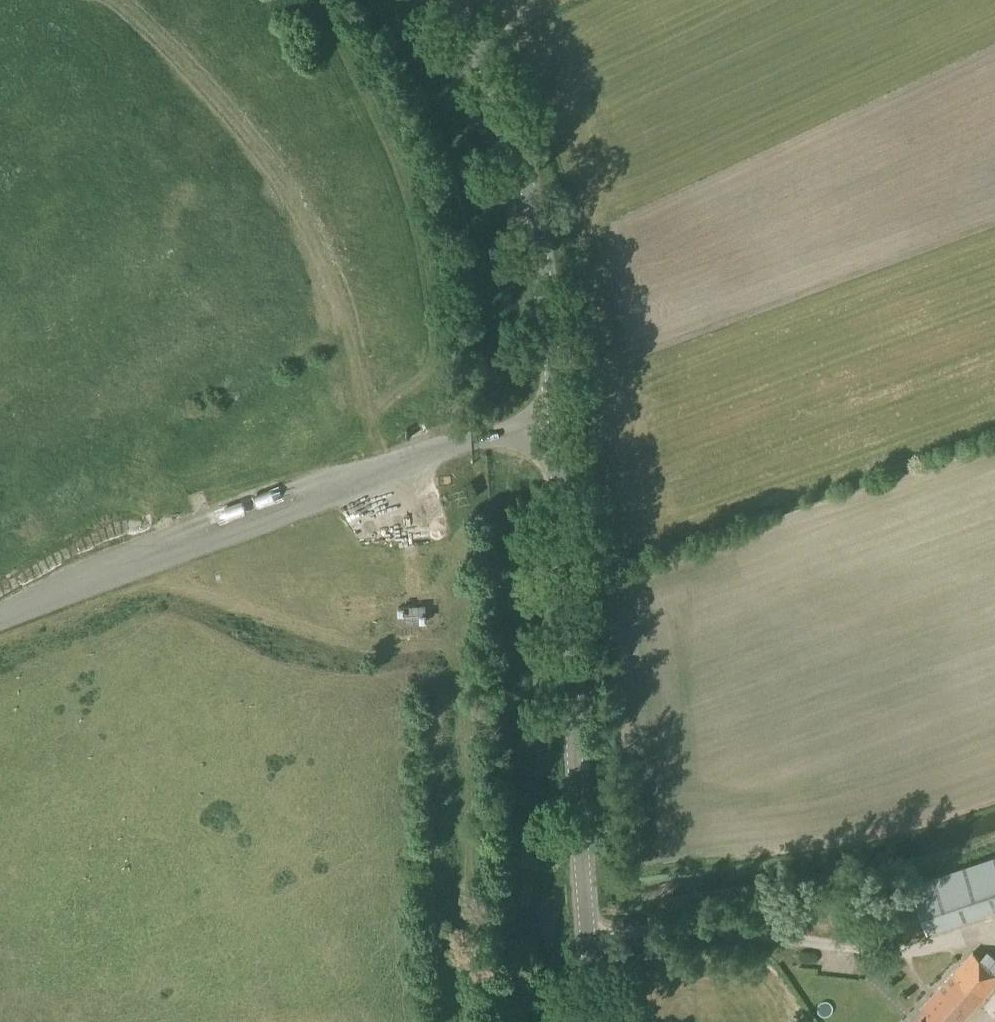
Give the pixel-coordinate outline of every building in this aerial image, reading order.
[(411,609),(412,626),(434,624),(433,607),(411,609)] [(926,930),(927,931),(928,930),(994,908),(994,857),(911,885),(915,895),(885,905),(897,939),(926,930)] [(987,950),(980,957),(973,951),(921,1006),(924,1009),(912,1021),(961,1021),(994,986),(994,972),(994,957),(987,950)]
